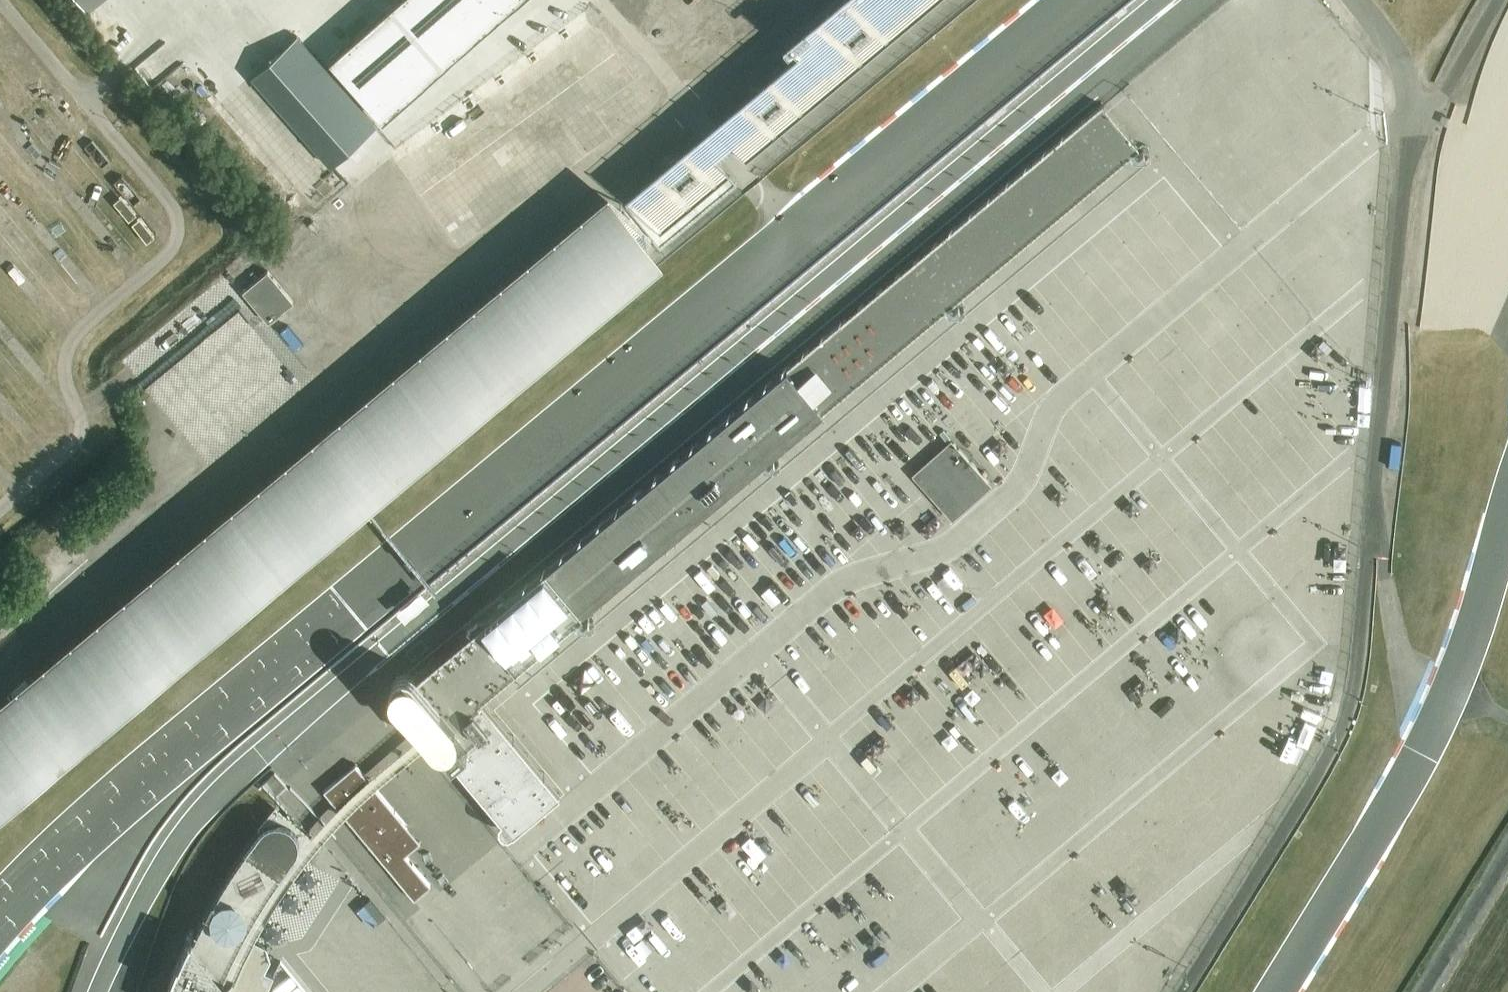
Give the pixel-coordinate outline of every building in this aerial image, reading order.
[(329,60),(383,121),(521,0),(397,0),(329,60)] [(885,0),(816,56),(752,108),(785,149),(850,96),(969,0),(885,0)] [(565,47),(585,32),(578,24),(559,39),(565,47)] [(297,36),(252,77),(332,167),(377,127),(297,36)] [(499,826),(501,831),(504,833),(509,833),(513,831),(514,832),(561,792),(483,698),(456,721),(449,712),(1133,141),(1102,105),(893,279),(655,480),(418,674),(412,669),(406,668),(399,669),(395,672),(392,675),(391,680),(390,686),(392,689),(394,694),(435,739),(438,736),(453,754),(450,756),(503,819),(500,822),(499,826)] [(574,138),(587,122),(570,107),(556,122),(574,138)] [(600,140),(606,148),(626,132),(619,124),(600,140)] [(753,187),(735,159),(725,165),(743,193),(753,187)] [(0,702),(0,817),(659,264),(609,199),(0,702)] [(268,271),(243,292),(268,322),(293,302),(268,271)] [(214,299),(228,309),(234,301),(220,290),(214,299)] [(1334,382),(1350,383),(1351,361),(1335,360),(1334,382)] [(952,404),(961,396),(947,380),(938,388),(952,404)] [(954,443),(915,478),(950,517),(988,482),(954,443)] [(1099,574),(1093,583),(1110,593),(1115,584),(1099,574)] [(1064,599),(1045,615),(1060,631),(1078,614),(1064,599)] [(23,624),(9,631),(16,643),(29,636),(23,624)] [(639,633),(626,643),(640,661),(653,651),(639,633)] [(962,654),(951,664),(970,685),(981,675),(962,654)] [(773,724),(784,712),(776,704),(765,716),(773,724)] [(588,726),(596,721),(586,705),(578,710),(588,726)] [(756,755),(764,746),(743,728),(735,737),(756,755)] [(595,741),(585,749),(600,767),(609,760),(595,741)] [(739,768),(747,762),(731,742),(723,748),(739,768)] [(356,765),(324,791),(415,900),(431,886),(393,840),(408,827),(356,765)] [(275,784),(293,797),(302,785),(284,772),(275,784)] [(606,815),(617,827),(625,820),(613,808),(606,815)] [(304,861),(295,854),(296,852),(297,850),(298,848),(298,846),(298,844),(299,841),(298,839),(298,837),(297,835),(297,833),(296,831),(294,829),(293,827),(291,826),(290,825),(288,823),(286,822),(284,822),(282,821),(279,821),(277,821),(275,821),(273,821),(271,822),(269,823),(267,824),(265,825),(263,827),(262,828),(248,847),(229,877),(208,912),(194,940),(191,936),(180,960),(179,960),(169,984),(179,988),(177,991),(267,991),(273,975),(265,972),(271,959),(267,947),(252,940),(273,905),(299,868),(304,861)] [(425,935),(415,943),(435,968),(445,960),(425,935)] [(313,978),(292,971),(285,991),(308,991),(313,978)] [(457,991),(481,991),(474,978),(454,987),(457,991)]
